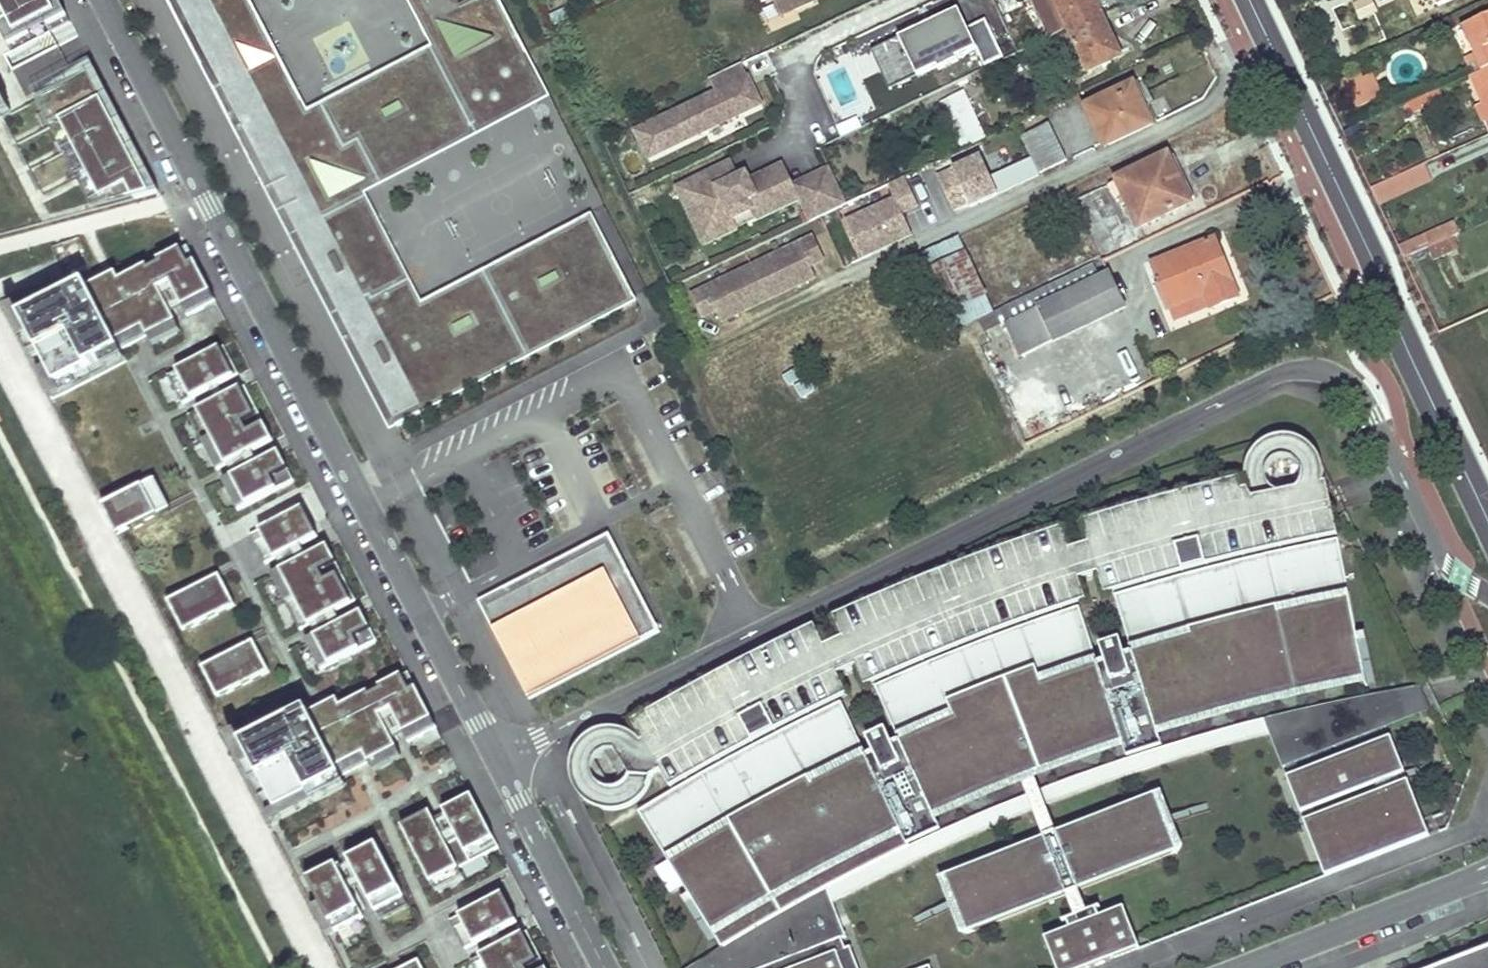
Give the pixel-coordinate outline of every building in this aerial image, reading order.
[(2,30),(0,32),(0,116),(37,97),(95,212),(159,194),(96,67),(93,62),(27,95),(14,69),(78,37),(59,0),(0,0),(0,26),(2,30)] [(253,163),(257,161),(264,176),(398,429),(640,305),(594,215),(422,303),(366,195),(553,101),(501,0),(409,0),(432,46),(308,111),(251,0),(169,0),(253,163)] [(1056,34),(1070,28),(1101,13),(1095,0),(1040,0),(1056,34)] [(1354,5),(1360,19),(1375,13),(1369,0),(1365,0),(1354,5)] [(876,52),(893,88),(938,67),(939,69),(958,60),(957,57),(979,47),(987,63),(1004,55),(996,38),(987,19),(970,28),(961,7),(875,49),(876,52)] [(1111,9),(1101,13),(1121,54),(1135,48),(1130,38),(1126,40),(1111,9)] [(1101,13),(1070,28),(1090,69),(1121,54),(1101,13)] [(1459,29),(1470,54),(1482,49),(1487,62),(1487,16),(1459,29)] [(1470,54),(1477,72),(1487,67),(1487,62),(1482,49),(1470,54)] [(749,76),(742,63),(709,78),(715,92),(634,130),(648,157),(752,107),(741,80),(749,76)] [(1477,72),(1475,73),(1487,103),(1487,67),(1477,72)] [(1475,73),(1469,76),(1481,105),(1476,107),(1482,122),(1484,121),(1486,126),(1487,125),(1487,103),(1475,73)] [(1359,74),(1343,81),(1352,102),(1356,110),(1380,99),(1370,76),(1362,80),(1359,74)] [(761,103),(749,76),(741,80),(752,107),(761,103)] [(1135,81),(1086,105),(1105,145),(1154,122),(1135,81)] [(1439,90),(1403,106),(1407,116),(1443,101),(1439,90)] [(949,98),(954,108),(971,143),(987,136),(965,91),(949,98)] [(935,105),(924,110),(928,120),(939,115),(954,108),(949,98),(948,96),(933,103),(935,105)] [(1049,123),(1022,135),(1039,172),(1066,159),(1049,123)] [(1168,153),(1107,182),(1116,199),(1119,197),(1122,204),(1128,201),(1140,226),(1192,201),(1190,198),(1170,156),(1168,153)] [(1196,195),(1176,153),(1170,156),(1190,198),(1196,195)] [(936,173),(952,216),(998,199),(982,156),(936,173)] [(257,161),(253,163),(393,432),(398,429),(264,176),(257,161)] [(810,219),(847,202),(829,166),(792,185),(781,163),(744,181),(735,186),(732,179),(724,163),(692,179),(703,201),(709,197),(725,229),(760,213),(762,218),(799,200),(810,219)] [(1423,164),(1370,188),(1378,206),(1431,183),(1423,164)] [(741,175),(732,179),(735,186),(744,181),(741,175)] [(859,263),(914,238),(903,215),(919,207),(905,177),(835,210),(859,263)] [(703,201),(692,179),(675,187),(703,246),(762,218),(760,213),(725,229),(709,197),(703,201)] [(1403,257),(1429,246),(1453,236),(1459,233),(1454,221),(1398,246),(1403,257)] [(812,236),(798,242),(809,266),(823,259),(812,236)] [(956,236),(902,262),(910,278),(922,272),(964,253),(956,236)] [(1453,236),(1429,246),(1434,259),(1454,250),(1458,248),(1453,236)] [(1215,237),(1153,262),(1161,281),(1156,283),(1166,307),(1169,305),(1206,290),(1211,303),(1213,307),(1239,296),(1215,237)] [(61,244),(69,277),(89,272),(80,239),(61,244)] [(798,242),(703,287),(714,311),(719,321),(815,276),(809,266),(798,242)] [(1066,244),(1037,257),(1046,274),(1074,262),(1066,244)] [(186,245),(118,280),(146,337),(175,321),(171,312),(181,307),(186,317),(215,302),(186,245)] [(964,253),(922,272),(942,315),(984,295),(964,253)] [(992,311),(978,318),(985,331),(1000,324),(1006,321),(1110,272),(1107,267),(1098,271),(1094,262),(992,311)] [(1126,306),(1110,272),(1006,321),(1021,354),(1126,306)] [(133,345),(147,338),(146,337),(118,280),(115,275),(102,281),(133,345)] [(120,352),(133,345),(102,281),(87,289),(85,285),(20,319),(55,386),(120,352)] [(703,287),(689,294),(701,317),(714,311),(703,287)] [(1211,303),(1206,290),(1169,305),(1175,318),(1211,303)] [(992,311),(984,295),(942,315),(943,317),(937,319),(944,334),(978,318),(992,311)] [(55,386),(20,319),(11,324),(50,399),(124,361),(120,352),(55,386)] [(176,322),(147,338),(152,347),(181,331),(176,322)] [(1000,324),(985,331),(990,342),(1005,335),(1000,324)] [(181,405),(207,391),(216,387),(238,376),(223,347),(166,376),(181,405)] [(786,374),(796,400),(817,393),(806,366),(786,374)] [(216,471),(226,465),(250,453),(272,442),(244,387),(222,398),(213,403),(187,416),(216,471)] [(213,403),(222,398),(216,387),(207,391),(213,403)] [(651,777),(660,772),(670,788),(689,777),(706,767),(729,755),(750,743),(775,730),(809,712),(846,695),(836,672),(854,663),(865,687),(887,676),(921,662),(959,646),(980,638),(1019,623),(1085,598),(1078,576),(1098,569),(1104,592),(1143,583),(1208,564),(1239,557),(1338,535),(1324,482),(1324,475),(1324,467),(1324,466),(1320,457),(1318,454),(1317,452),(1315,450),(1313,448),(1312,445),(1309,444),(1307,442),(1305,441),(1302,440),(1300,438),(1297,437),(1294,437),(1292,436),(1289,435),(1286,435),(1284,435),(1281,435),(1278,436),(1274,437),(1267,439),(1262,441),(1255,447),(1251,453),(1247,461),(1244,477),(1247,489),(1243,489),(1240,477),(1189,491),(1164,497),(1082,521),(1089,544),(1070,550),(1062,528),(1036,536),(1003,547),(966,562),(930,575),(894,590),(892,591),(857,606),(833,617),(843,638),(824,647),(814,625),(775,644),(679,695),(646,713),(631,722),(641,742),(635,737),(629,733),(620,730),(612,729),(600,730),(592,733),(587,736),(581,742),(576,748),(573,754),(571,760),(570,767),(570,773),(572,780),(575,788),(579,796),(584,802),(593,807),(602,810),(614,811),(623,809),(633,804),(641,797),(647,788),(651,777)] [(277,453),(256,464),(232,476),(221,482),(236,511),(292,482),(277,453)] [(250,453),(226,465),(232,476),(256,464),(250,453)] [(142,487),(157,517),(170,511),(154,480),(142,487)] [(114,501),(130,532),(157,517),(142,487),(114,501)] [(114,501),(102,508),(118,537),(130,532),(114,501)] [(264,565),(290,552),(299,547),(321,536),(306,507),(249,536),(264,565)] [(494,592),(477,601),(526,696),(657,629),(608,534),(494,592)] [(671,792),(637,813),(667,861),(687,894),(716,939),(721,948),(749,932),(770,920),(774,917),(794,907),(825,889),(858,872),(909,847),(902,830),(933,817),(963,804),(1023,780),(1033,775),(1050,769),(1085,756),(1115,746),(1160,731),(1201,719),(1249,706),(1289,696),(1345,684),(1366,679),(1357,633),(1339,539),(1240,561),(1211,568),(1168,580),(1144,587),(1115,595),(1133,654),(1126,657),(1121,640),(1100,647),(1105,663),(1098,665),(1079,607),(1021,627),(981,642),(960,650),(922,666),(889,680),(874,687),(899,743),(893,746),(885,730),(866,739),(873,755),(867,757),(841,702),(813,716),(777,734),(735,756),(704,774),(671,792)] [(299,631),(309,625),(333,613),(355,602),(327,547),(305,558),(296,563),(270,576),(299,631)] [(305,558),(299,547),(290,552),(296,563),(305,558)] [(219,575),(179,595),(195,626),(235,605),(219,575)] [(167,602),(182,633),(195,626),(179,595),(167,602)] [(360,613),(339,624),(315,637),(304,642),(319,671),(375,642),(360,613)] [(309,625),(315,637),(339,624),(333,613),(309,625)] [(214,662),(229,692),(269,671),(254,641),(214,662)] [(214,662),(201,669),(217,699),(229,692),(214,662)] [(407,744),(436,729),(407,673),(339,708),(336,701),(308,715),(306,711),(241,745),(276,812),(396,749),(391,740),(402,735),(407,744)] [(691,967),(730,967),(728,963),(751,949),(773,936),(795,923),(832,903),(839,899),(923,858),(942,849),(947,846),(1002,822),(1055,801),(1104,783),(1133,774),(1173,761),(1215,749),(1259,737),(1270,734),(1283,767),(1431,710),(1420,687),(1331,704),(1292,712),(1253,722),(1214,732),(1165,747),(1160,731),(1115,746),(1120,762),(1096,770),(1053,785),(1008,804),(941,832),(933,817),(902,830),(909,847),(858,872),(825,889),(794,907),(774,917),(770,920),(749,932),(721,948),(691,967)] [(1301,813),(1405,772),(1391,736),(1287,777),(1301,813)] [(1325,876),(1430,836),(1408,780),(1304,821),(1325,876)] [(401,828),(430,884),(458,870),(498,849),(484,821),(469,793),(440,808),(444,814),(433,820),(429,813),(401,828)] [(945,877),(968,934),(1178,851),(1156,794),(945,877)] [(346,856),(357,878),(361,886),(375,912),(404,897),(375,841),(346,856)] [(306,877),(320,905),(330,924),(359,909),(350,892),(346,884),(335,862),(306,877)] [(458,870),(430,884),(434,892),(463,878),(458,870)] [(346,884),(350,892),(361,886),(357,878),(346,884)] [(465,950),(488,938),(497,933),(517,923),(503,894),(450,922),(465,950)] [(404,897),(375,912),(380,921),(408,906),(404,897)] [(832,903),(795,923),(773,936),(751,949),(728,963),(730,967),(858,967),(850,948),(844,950),(841,940),(846,938),(832,903)] [(330,924),(320,905),(311,909),(327,938),(364,918),(359,909),(330,924)] [(1140,948),(1124,908),(1100,918),(1097,909),(1066,921),(1070,929),(1045,939),(1056,967),(1090,967),(1100,964),(1140,948)] [(503,944),(494,949),(470,962),(474,967),(545,967),(541,959),(527,932),(503,944)] [(497,933),(488,938),(494,949),(503,944),(497,933)] [(1430,967),(1487,967),(1487,947),(1430,967)]
